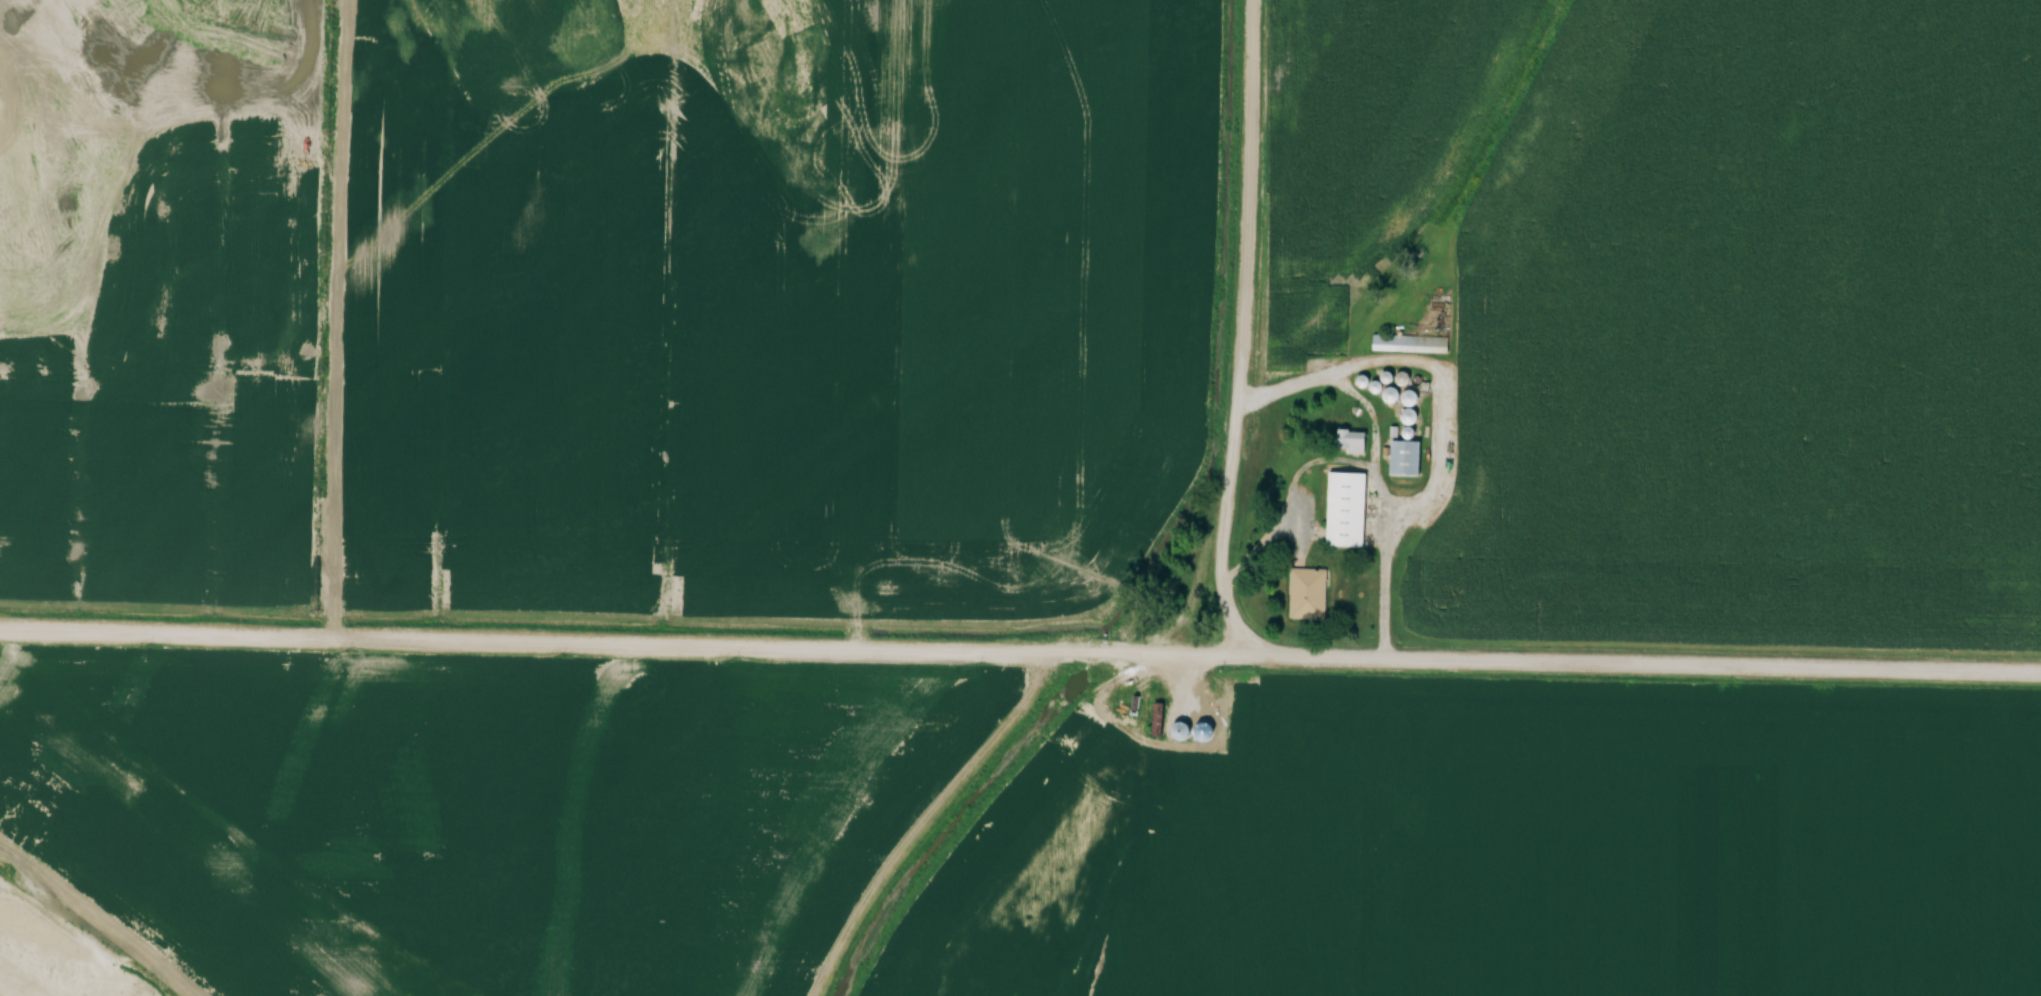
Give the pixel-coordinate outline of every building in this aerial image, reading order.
[(1450,335),(1372,333),(1372,349),(1450,350),(1450,335)] [(1369,471),(1328,470),(1326,545),(1367,545),(1369,471)] [(1291,616),(1327,616),(1327,568),(1291,568),(1291,616)] [(1199,699),(1200,712),(1214,711),(1213,698),(1199,699)] [(1164,705),(1155,705),(1155,734),(1164,734),(1164,705)] [(1206,735),(1217,727),(1207,715),(1197,723),(1206,735)]
